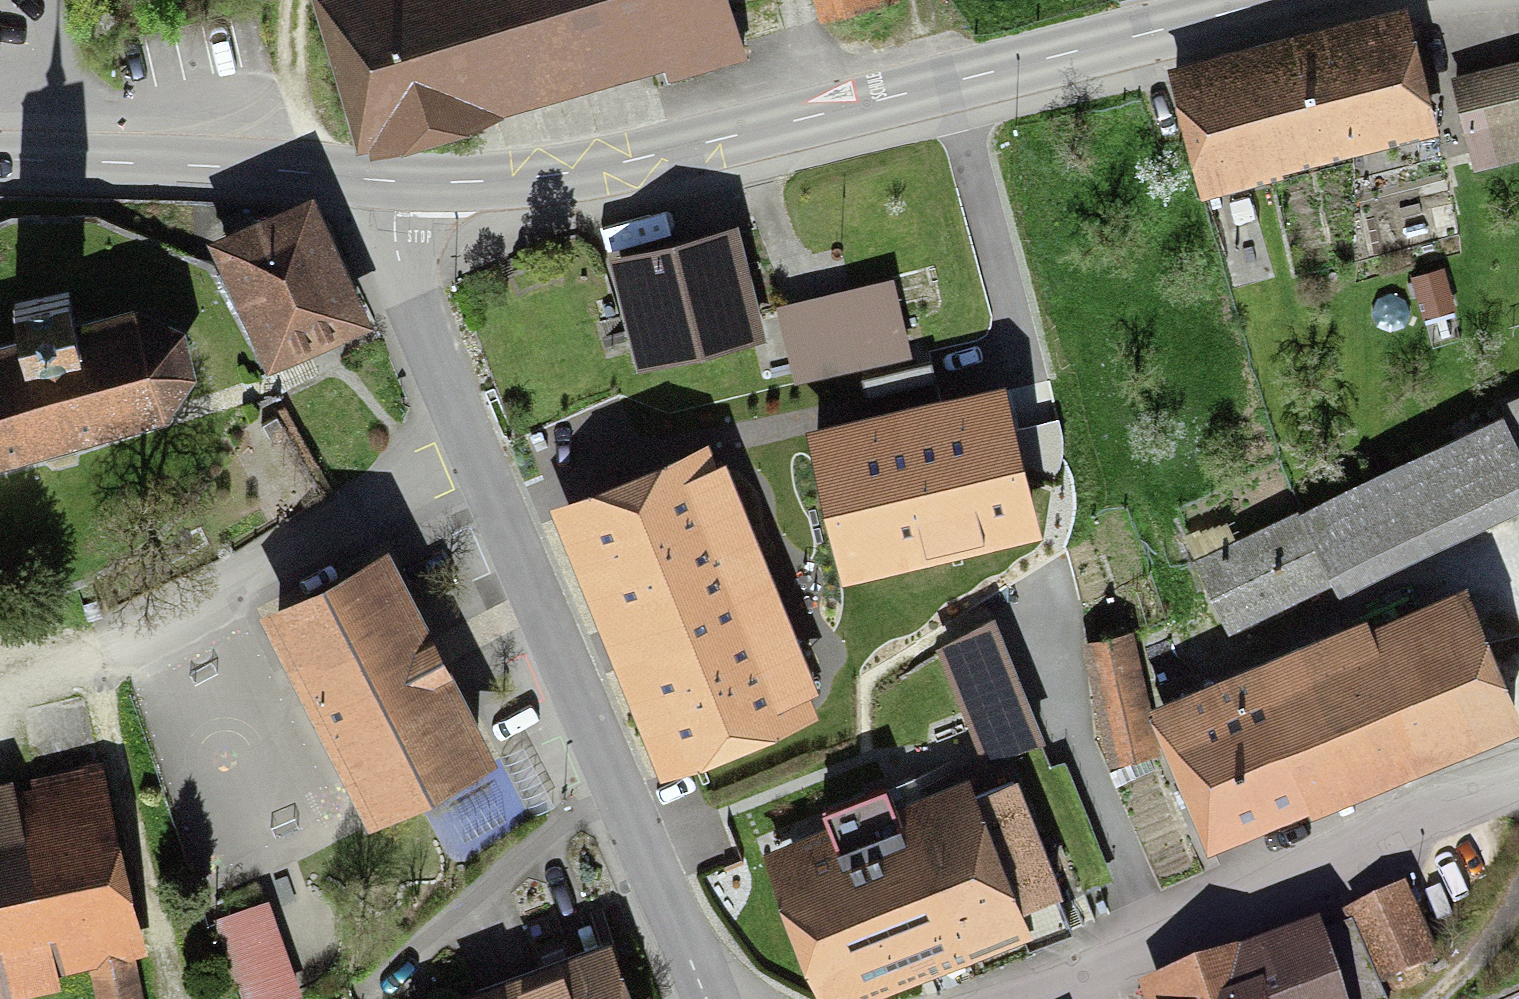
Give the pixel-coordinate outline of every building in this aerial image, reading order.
[(748,55),(732,0),(346,0),(381,121),(659,41),(670,78),(748,55)] [(1429,88),(1412,22),(1298,52),(1172,85),(1197,178),(1436,115),(1429,88)] [(1452,74),(1475,169),(1518,158),(1518,57),(1452,74)] [(309,203),(224,243),(275,349),(359,309),(309,203)] [(644,355),(754,328),(730,228),(620,255),(644,355)] [(1425,314),(1456,307),(1445,264),(1414,272),(1425,314)] [(893,276),(777,305),(797,382),(913,353),(893,276)] [(161,403),(187,369),(176,334),(139,320),(81,332),(71,292),(16,303),(23,342),(0,348),(0,456),(102,427),(102,421),(161,403)] [(1008,379),(807,426),(843,579),(1044,532),(1008,379)] [(1518,442),(1518,394),(1510,399),(1514,408),(1505,413),(1518,442)] [(1228,632),(1518,492),(1518,442),(1505,413),(1503,409),(1193,559),(1228,632)] [(551,498),(664,776),(816,714),(719,476),(724,474),(708,434),(551,498)] [(371,802),(480,746),(389,565),(279,620),(371,802)] [(1432,755),(1516,720),(1467,604),(1267,688),(1260,671),(1154,715),(1204,833),(1309,789),(1305,779),(1422,730),(1432,755)] [(1046,740),(995,613),(937,645),(983,763),(1046,740)] [(1112,751),(1151,743),(1132,646),(1093,653),(1112,751)] [(1064,891),(1019,775),(977,791),(965,758),(889,787),(887,783),(823,808),(829,824),(764,849),(822,998),(865,998),(1035,934),(1037,940),(1073,926),(1060,892),(1064,891)] [(123,927),(96,803),(0,824),(0,970),(10,968),(7,952),(123,927)] [(1441,958),(1407,885),(1343,916),(1350,926),(1324,935),(1321,927),(1138,989),(1142,998),(1389,998),(1383,985),(1441,958)] [(215,917),(244,998),(289,998),(304,994),(270,898),(215,917)] [(91,965),(98,998),(146,998),(137,955),(91,965)] [(609,956),(593,962),(510,992),(489,998),(624,998),(609,956)]
